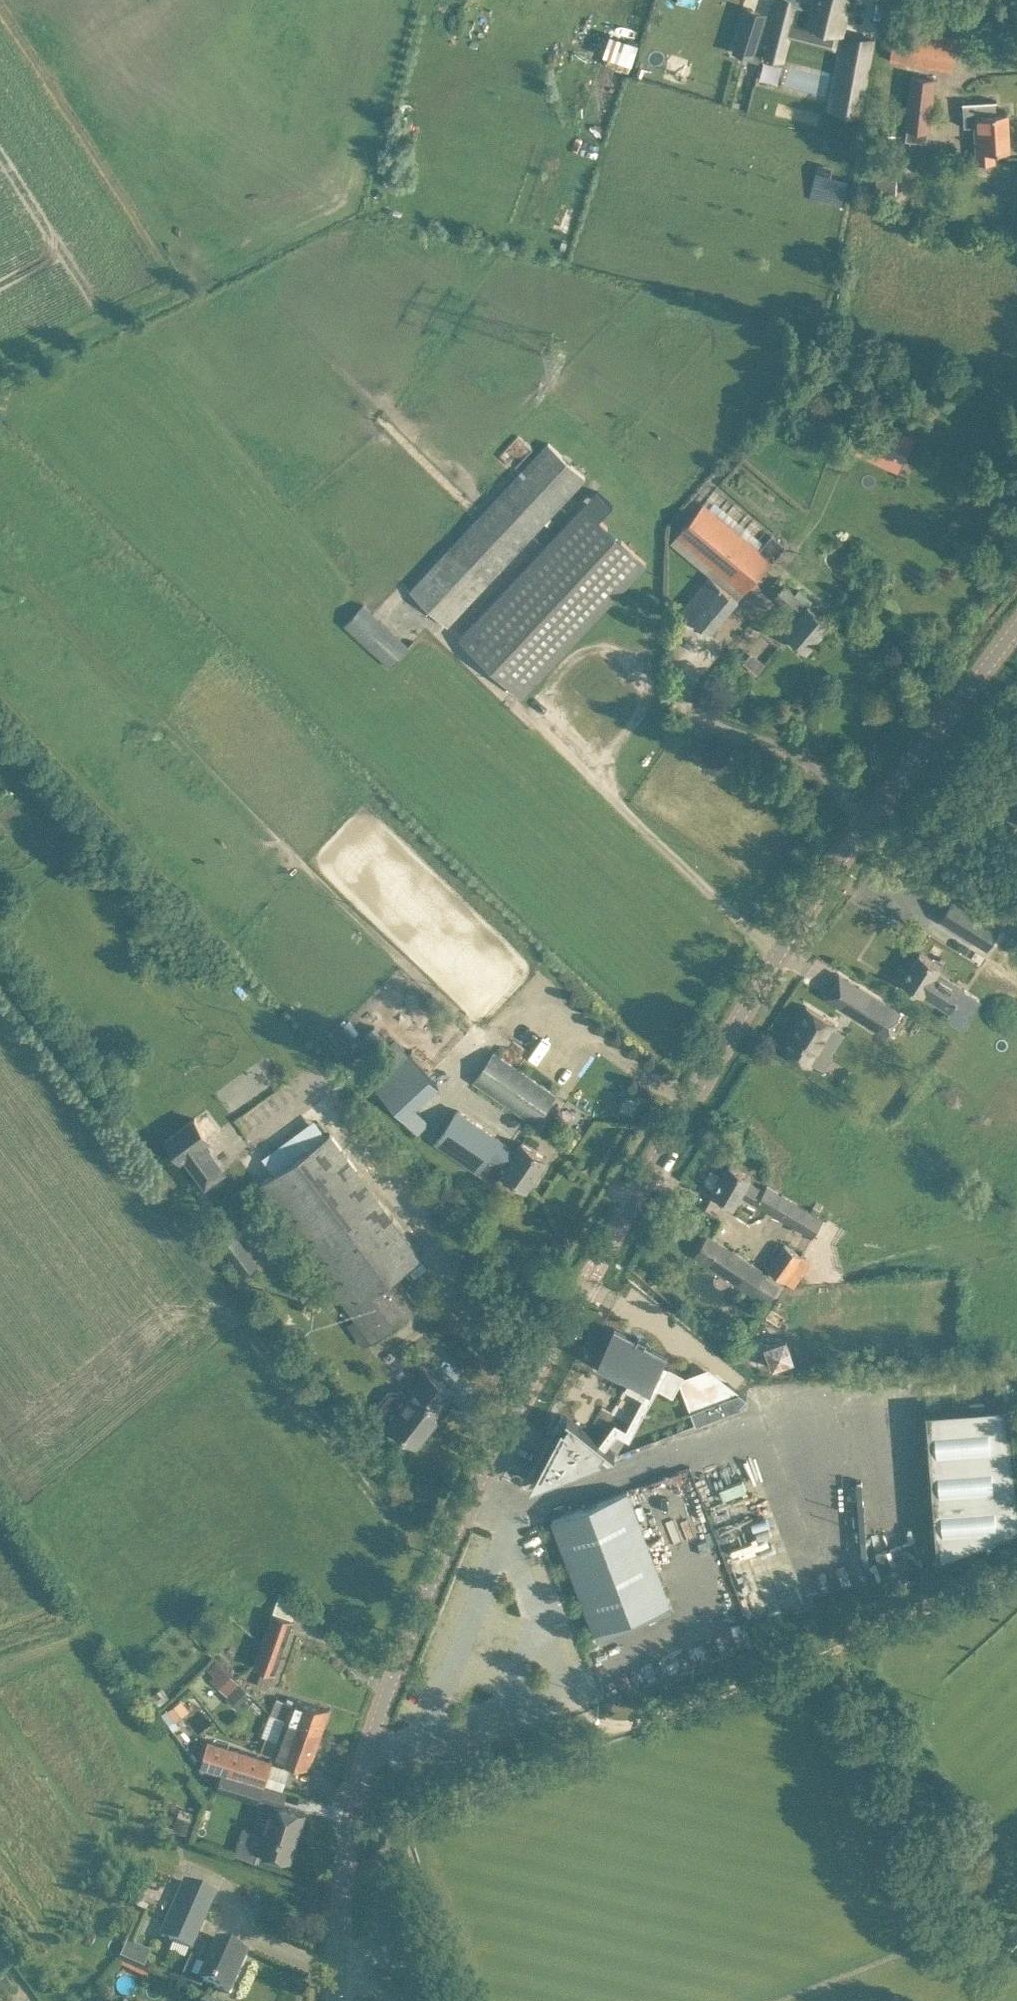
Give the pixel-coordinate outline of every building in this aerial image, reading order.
[(795,18),(844,31),(852,0),(816,0),(814,5),(799,1),(799,0),(783,0),(772,42),(788,46),(795,18)] [(734,49),(752,55),(765,13),(746,7),(734,49)] [(895,27),(890,59),(953,68),(957,37),(895,27)] [(633,64),(641,38),(609,29),(602,55),(633,64)] [(845,52),(835,109),(858,113),(869,56),(845,52)] [(911,75),(906,127),(929,129),(935,78),(911,75)] [(994,97),(963,99),(965,124),(975,123),(976,131),(977,161),(996,160),(996,149),(1009,149),(1007,111),(995,112),(994,97)] [(882,166),(881,191),(896,192),(897,167),(882,166)] [(815,171),(809,197),(841,205),(848,179),(815,171)] [(854,449),(898,471),(909,449),(865,427),(854,449)] [(408,588),(444,622),(582,476),(545,442),(408,588)] [(457,635),(522,695),(647,562),(583,501),(457,635)] [(678,533),(744,591),(772,559),(706,501),(678,533)] [(679,605),(709,632),(738,598),(708,572),(679,605)] [(808,603),(812,600),(799,589),(795,593),(784,583),(775,594),(798,615),(784,630),(807,650),(830,622),(808,603)] [(343,623),(390,665),(409,644),(363,601),(343,623)] [(1016,846),(1016,821),(1005,837),(1016,846)] [(999,926),(954,898),(941,918),(963,932),(975,940),(986,947),(999,926)] [(964,987),(937,970),(940,965),(920,952),(902,980),(922,993),(923,992),(950,1009),(964,987)] [(860,985),(847,1006),(888,1032),(901,1012),(860,985)] [(810,1063),(836,1023),(806,1004),(781,1045),(810,1063)] [(365,1046),(382,1033),(376,1025),(359,1038),(365,1046)] [(418,1107),(439,1088),(395,1039),(361,1071),(417,1132),(430,1120),(418,1107)] [(474,1080),(535,1122),(556,1093),(494,1050),(474,1080)] [(506,1164),(502,1170),(527,1187),(547,1158),(522,1141),(516,1149),(499,1138),(500,1138),(458,1109),(436,1141),(478,1169),(490,1152),(506,1164)] [(195,1115),(164,1136),(181,1160),(184,1158),(205,1187),(228,1171),(206,1141),(210,1138),(195,1115)] [(330,1132),(259,1184),(350,1307),(373,1339),(419,1305),(395,1273),(401,1269),(420,1255),(409,1239),(330,1132)] [(748,1180),(751,1175),(730,1163),(713,1192),(734,1204),(740,1193),(813,1236),(823,1217),(767,1184),(764,1189),(748,1180)] [(765,1271),(724,1244),(707,1233),(694,1254),(711,1265),(752,1291),(754,1289),(770,1299),(779,1285),(776,1283),(776,1282),(767,1276),(764,1274),(765,1271)] [(249,1250),(240,1237),(223,1248),(232,1261),(249,1250)] [(765,1265),(793,1284),(810,1260),(782,1241),(765,1265)] [(615,1326),(597,1358),(630,1376),(625,1386),(643,1396),(631,1418),(626,1427),(615,1421),(610,1427),(599,1441),(606,1446),(609,1441),(617,1431),(629,1438),(650,1400),(657,1386),(673,1395),(684,1374),(664,1363),(668,1355),(645,1343),(647,1340),(638,1336),(637,1338),(615,1326)] [(765,1345),(772,1366),(793,1359),(786,1338),(765,1345)] [(411,1387),(414,1389),(409,1395),(400,1388),(388,1390),(373,1410),(417,1444),(437,1419),(431,1415),(437,1406),(439,1408),(453,1391),(425,1370),(411,1387)] [(702,1406),(741,1391),(728,1382),(692,1395),(697,1408),(702,1406)] [(743,1405),(741,1403),(746,1396),(741,1391),(702,1406),(707,1419),(743,1405)] [(919,1401),(895,1403),(896,1427),(921,1426),(919,1401)] [(937,1556),(1016,1526),(1016,1471),(1007,1404),(926,1410),(937,1556)] [(562,1425),(536,1474),(542,1482),(604,1458),(600,1455),(606,1448),(613,1454),(615,1454),(606,1446),(599,1441),(567,1415),(566,1417),(570,1420),(564,1427),(562,1425)] [(680,1470),(647,1479),(650,1490),(683,1481),(680,1470)] [(553,1517),(595,1629),(670,1601),(627,1489),(553,1517)] [(273,1609),(254,1663),(262,1666),(255,1684),(268,1690),(275,1671),(294,1617),(273,1609)] [(222,1665),(211,1677),(228,1694),(229,1693),(239,1682),(222,1665)] [(239,1682),(229,1693),(239,1703),(250,1692),(239,1682)] [(276,1698),(271,1710),(322,1729),(329,1708),(295,1695),(290,1693),(287,1702),(276,1698)] [(181,1698),(167,1708),(175,1718),(188,1708),(181,1698)] [(272,1756),(309,1768),(322,1729),(271,1710),(262,1734),(278,1740),(272,1756)] [(264,1783),(271,1760),(209,1741),(202,1764),(236,1774),(264,1783)] [(236,1774),(230,1792),(259,1800),(264,1783),(236,1774)] [(290,1860),(306,1811),(271,1800),(260,1833),(263,1834),(258,1850),(290,1860)] [(178,1814),(174,1826),(188,1831),(192,1819),(178,1814)] [(173,1910),(162,1936),(192,1950),(216,1895),(186,1881),(173,1910)] [(407,1937),(411,1948),(417,1945),(413,1935),(407,1937)] [(200,1981),(212,1986),(230,1994),(248,1954),(229,1946),(218,1941),(200,1981)] [(121,1943),(115,1956),(123,1960),(129,1946),(121,1943)]
